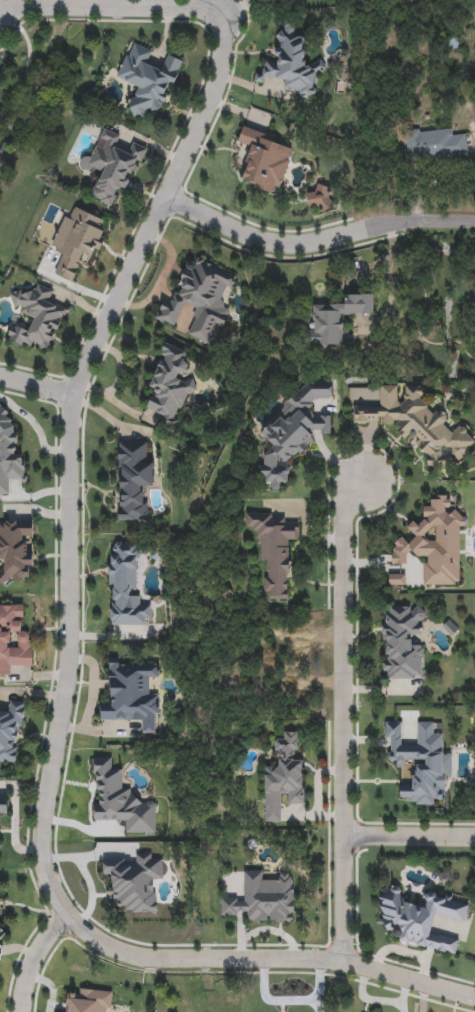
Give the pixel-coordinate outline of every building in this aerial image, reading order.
[(312,96),(283,90),(284,81),(265,77),(264,84),(256,83),(261,60),(274,63),(282,26),(307,31),(301,61),(324,66),(322,74),(316,73),(312,96)] [(182,61),(162,112),(152,108),(147,120),(128,113),(139,88),(116,79),(131,43),(151,51),(146,65),(161,71),(167,55),(182,61)] [(468,155),(408,162),(405,135),(464,128),(468,155)] [(146,148),(128,191),(119,188),(111,206),(90,197),(100,173),(79,165),(83,156),(91,159),(103,129),(120,136),(116,145),(130,151),(133,143),(146,148)] [(241,183),(250,147),(237,144),(241,129),(293,143),(279,194),(241,183)] [(72,281),(54,273),(62,252),(51,248),(64,216),(70,218),(75,208),(104,220),(99,231),(106,234),(96,257),(84,252),(72,281)] [(235,278),(222,305),(231,310),(212,347),(186,334),(198,311),(184,304),(173,327),(155,318),(164,301),(170,304),(193,257),(235,278)] [(66,309),(47,354),(7,337),(12,325),(28,332),(34,317),(8,306),(15,290),(32,297),(37,284),(53,291),(48,302),(66,309)] [(372,314),(343,314),(343,346),(304,346),(304,330),(313,330),(313,305),(344,305),(343,295),(372,295),(372,314)] [(189,352),(181,378),(191,382),(176,429),(161,424),(163,415),(148,410),(154,389),(150,388),(164,344),(189,352)] [(332,382),(331,399),(312,398),(311,412),(315,416),(331,417),(330,434),(314,433),(313,443),(285,465),(288,469),(287,483),(279,489),(270,489),(261,476),(262,456),(272,448),(260,433),(281,417),(282,402),(310,380),(332,382)] [(467,428),(474,446),(474,449),(443,466),(429,466),(416,441),(416,437),(411,437),(404,440),(396,423),(353,423),(354,406),(379,406),(380,386),(397,386),(397,394),(404,386),(423,387),(424,389),(424,399),(430,412),(447,412),(447,428),(467,428)] [(10,495),(0,495),(0,402),(11,402),(12,455),(23,455),(23,480),(10,480),(10,495)] [(117,521),(118,442),(146,442),(145,463),(153,463),(153,487),(145,487),(145,521),(117,521)] [(458,587),(423,584),(425,556),(407,556),(406,565),(392,565),(394,540),(410,541),(411,522),(422,522),(423,506),(431,507),(432,496),(452,497),(451,513),(467,514),(466,527),(462,527),(458,587)] [(289,540),(289,600),(263,601),(263,531),(246,531),(246,514),(283,514),(283,523),(298,523),(298,540),(289,540)] [(31,582),(0,580),(0,560),(0,520),(33,521),(32,541),(24,541),(23,553),(32,554),(31,582)] [(109,626),(109,543),(138,543),(138,605),(150,605),(150,626),(109,626)] [(10,675),(0,675),(0,605),(22,605),(22,632),(32,632),(33,666),(10,666),(10,675)] [(389,606),(423,606),(423,634),(413,634),(413,646),(423,646),(423,679),(382,679),(382,617),(389,617),(389,606)] [(158,734),(141,733),(141,722),(100,722),(100,700),(110,700),(110,658),(120,658),(120,667),(158,667),(158,678),(149,678),(149,695),(158,695),(158,734)] [(16,764),(0,761),(0,710),(6,711),(7,700),(25,703),(16,764)] [(440,805),(409,806),(409,799),(399,796),(399,786),(410,786),(410,779),(415,762),(406,759),(403,768),(387,761),(386,722),(402,722),(403,744),(417,744),(417,723),(433,722),(433,731),(442,734),(443,755),(452,754),(452,765),(440,805)] [(304,805),(283,805),(283,823),(264,823),(264,767),(274,767),(274,740),(283,740),(283,732),(296,732),(296,760),(304,760),(304,805)] [(93,821),(93,758),(113,758),(113,769),(122,769),(122,789),(131,789),(131,802),(155,802),(155,834),(125,834),(125,821),(93,821)] [(8,815),(0,815),(0,798),(8,798),(8,815)] [(154,913),(124,914),(124,904),(114,904),(113,876),(103,876),(103,861),(135,861),(134,855),(153,854),(153,862),(162,862),(163,881),(154,881),(154,913)] [(293,924),(245,922),(246,916),(221,915),(221,898),(243,899),(244,871),(264,872),(263,881),(278,882),(278,874),(295,874),(293,924)] [(455,955),(375,936),(387,887),(401,891),(399,902),(423,908),(426,892),(469,903),(464,922),(434,915),(430,933),(459,940),(455,955)] [(111,992),(110,1011),(66,1011),(67,997),(75,998),(76,989),(111,992)]
